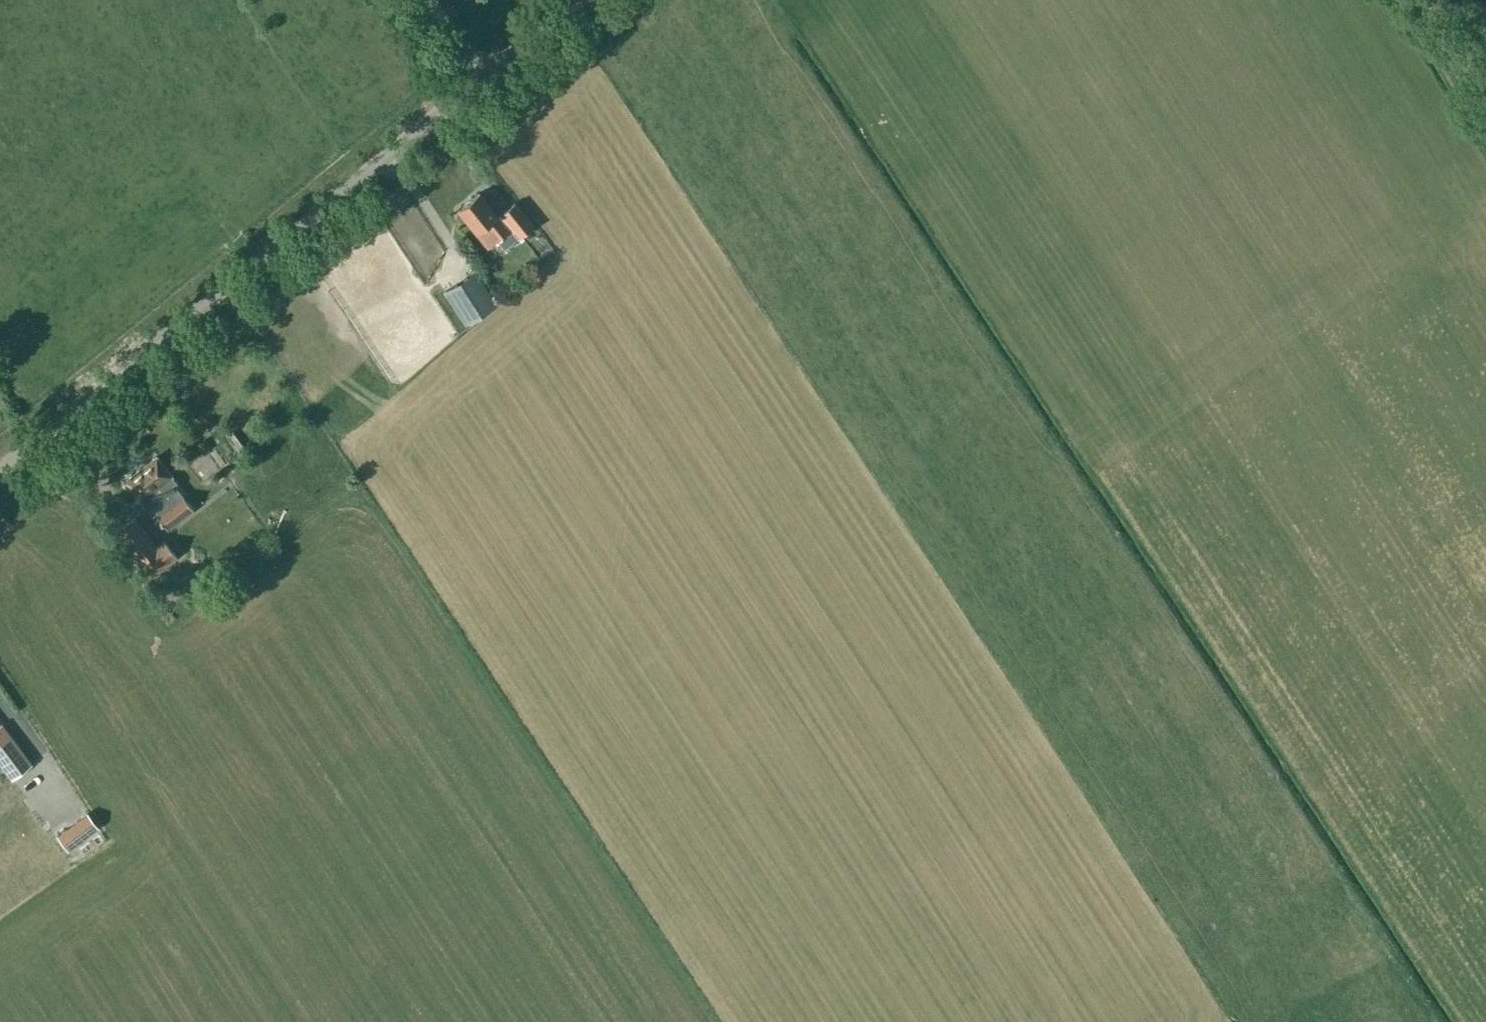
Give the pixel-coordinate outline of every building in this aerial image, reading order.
[(514,201),(497,216),(478,192),(458,208),(488,246),(496,239),(503,248),(516,239),(533,225),(514,201)] [(494,299),(476,271),(445,292),(463,320),(494,299)] [(163,523),(167,528),(193,508),(175,484),(177,482),(156,455),(125,479),(146,507),(149,505),(160,519),(158,520),(161,525),(163,523)] [(134,517),(114,532),(149,576),(176,555),(164,539),(156,545),(134,517)] [(10,776),(30,761),(0,721),(0,722),(0,763),(10,776)]
